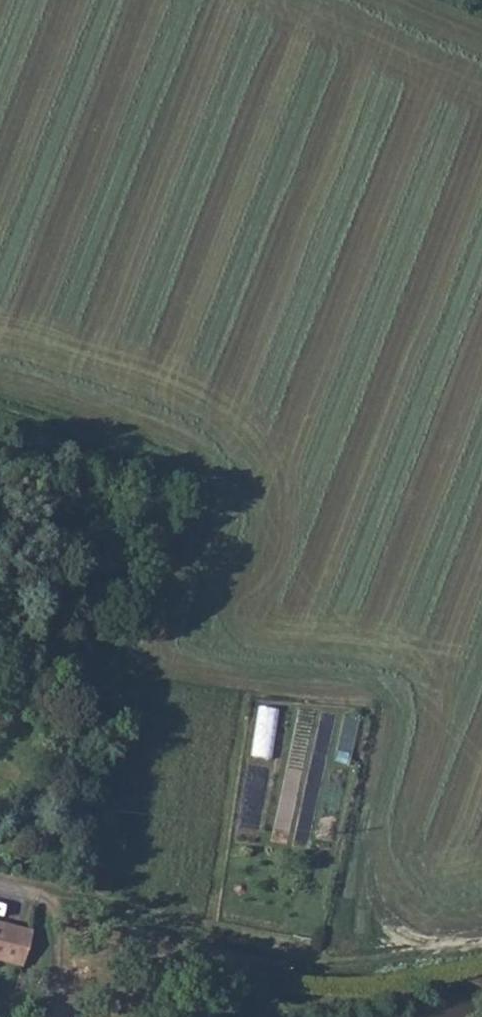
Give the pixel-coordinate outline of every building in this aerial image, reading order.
[(273,743),(276,709),(259,707),(256,741),(273,743)] [(0,923),(0,963),(22,969),(33,932),(0,923)]
